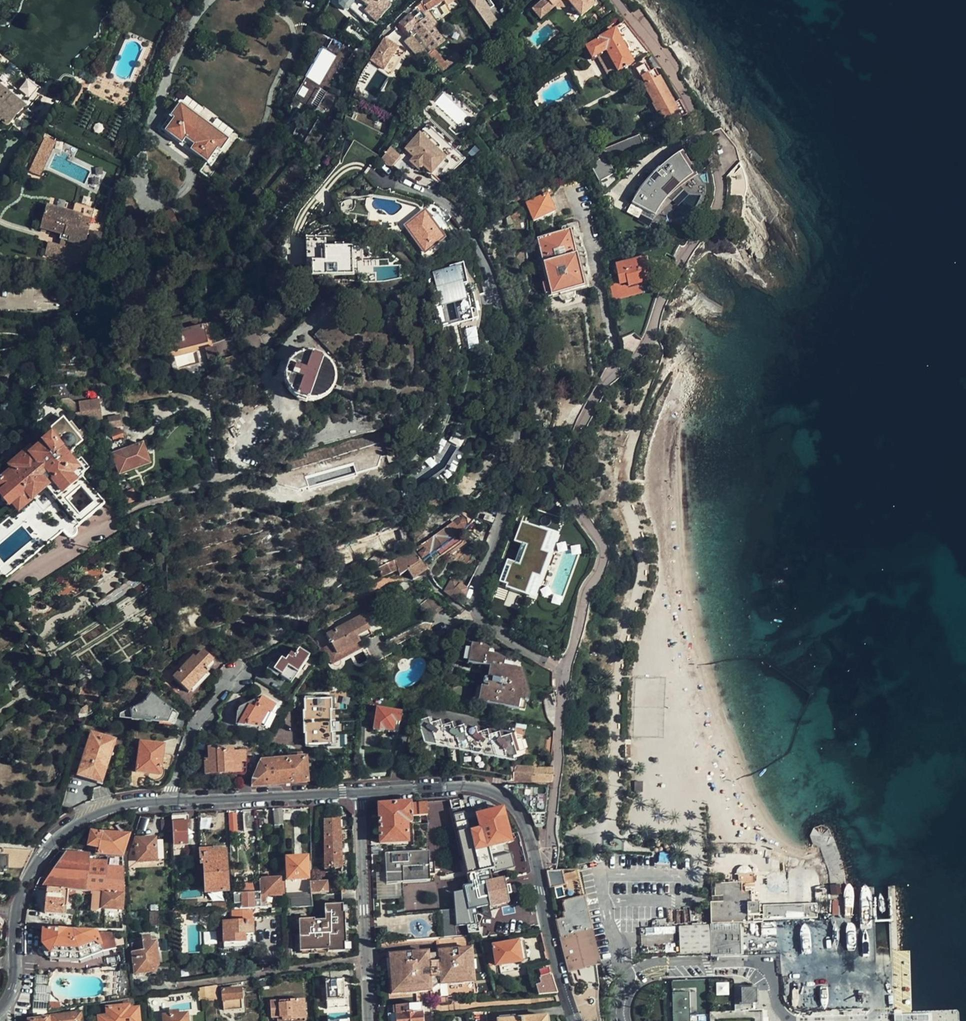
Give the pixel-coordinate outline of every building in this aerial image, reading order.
[(342,1),(352,10),(356,14),(361,9),(377,22),(396,0),(343,0),(342,1)] [(436,32),(441,28),(431,13),(445,3),(443,0),(425,0),(416,8),(420,12),(436,32)] [(471,5),(490,30),(499,24),(482,0),(469,0),(468,1),(471,5)] [(507,2),(512,9),(519,3),(516,0),(509,0),(507,2)] [(550,11),(554,8),(551,4),(556,0),(543,0),(542,1),(550,11)] [(573,8),(581,16),(592,7),(592,3),(590,0),(587,0),(567,0),(573,8)] [(352,10),(342,1),(339,4),(340,8),(346,13),(352,10)] [(540,19),(550,11),(542,1),(532,10),(540,19)] [(501,13),(506,18),(510,15),(506,9),(501,13)] [(399,24),(402,27),(411,38),(412,40),(416,37),(425,49),(430,54),(434,50),(444,42),(436,32),(420,12),(414,18),(410,15),(399,24)] [(634,62),(634,64),(647,57),(651,55),(625,20),(614,29),(600,38),(599,40),(586,47),(593,59),(598,57),(605,52),(617,72),(634,62)] [(380,28),(372,21),(366,27),(374,35),(380,28)] [(399,24),(394,30),(396,33),(402,27),(399,24)] [(412,40),(411,38),(406,42),(421,61),(426,57),(422,52),(412,40)] [(473,46),(477,52),(488,42),(485,38),(473,46)] [(384,41),(371,61),(385,69),(386,68),(391,72),(395,64),(390,61),(398,50),(384,41)] [(422,52),(426,57),(430,54),(425,49),(422,52)] [(390,61),(395,64),(403,53),(398,50),(390,61)] [(426,57),(441,75),(449,68),(434,50),(430,54),(426,57)] [(617,72),(605,52),(598,57),(609,76),(617,72)] [(660,81),(647,57),(634,64),(632,65),(640,79),(641,78),(645,84),(643,85),(654,104),(655,103),(662,115),(664,114),(670,124),(681,117),(674,104),(673,105),(660,82),(660,81)] [(387,76),(368,65),(361,76),(360,84),(366,89),(377,73),(385,78),(387,76)] [(25,109),(39,91),(27,81),(17,93),(0,79),(0,89),(25,109)] [(429,88),(423,83),(416,91),(422,96),(429,88)] [(0,89),(0,123),(3,120),(4,121),(1,124),(2,127),(5,130),(8,129),(15,120),(26,128),(35,117),(25,109),(0,89)] [(355,91),(353,97),(359,101),(361,97),(358,92),(355,91)] [(321,99),(314,95),(310,103),(316,107),(321,99)] [(534,103),(535,102),(532,98),(522,106),(531,118),(541,111),(538,107),(537,107),(536,106),(534,108),(532,106),(534,104),(534,103)] [(238,138),(184,99),(160,132),(181,147),(183,145),(190,150),(188,153),(205,165),(199,174),(207,180),(238,138)] [(409,112),(412,114),(420,105),(413,100),(409,105),(412,108),(409,112)] [(674,104),(681,117),(686,115),(679,101),(674,104)] [(434,120),(438,123),(443,118),(440,115),(434,120)] [(438,123),(444,128),(448,123),(443,118),(438,123)] [(424,166),(432,174),(446,159),(455,149),(428,125),(406,150),(415,158),(411,163),(420,170),(424,166)] [(622,142),(601,153),(603,157),(605,156),(608,155),(612,161),(644,145),(640,139),(624,147),(622,142)] [(365,151),(353,143),(344,155),(356,163),(365,151)] [(42,164),(50,147),(44,144),(36,161),(42,164)] [(400,157),(389,148),(379,160),(391,169),(400,157)] [(588,154),(592,163),(603,157),(601,153),(598,149),(588,154)] [(606,194),(622,179),(611,168),(605,156),(603,157),(592,163),(590,164),(606,194)] [(643,188),(633,204),(655,217),(662,207),(668,198),(685,182),(693,177),(678,156),(666,164),(654,175),(643,188)] [(446,159),(432,174),(437,178),(450,163),(446,159)] [(40,166),(35,164),(32,169),(42,173),(44,168),(40,166)] [(548,187),(524,201),(533,221),(554,212),(546,194),(550,192),(548,187)] [(60,239),(67,241),(83,245),(94,208),(74,203),(71,214),(46,207),(40,229),(60,235),(60,239)] [(376,210),(371,205),(367,221),(403,231),(408,227),(424,251),(420,254),(424,259),(442,245),(422,217),(420,217),(417,213),(402,208),(394,215),(390,216),(380,209),(376,210)] [(524,214),(521,209),(505,219),(508,225),(513,224),(513,221),(524,214)] [(96,251),(101,233),(93,231),(88,249),(96,251)] [(547,284),(542,285),(544,295),(550,294),(551,298),(560,296),(565,301),(571,301),(575,296),(575,293),(583,291),(580,280),(571,239),(570,234),(537,241),(547,284)] [(580,280),(590,278),(581,237),(571,239),(580,280)] [(58,245),(65,247),(67,241),(60,239),(58,245)] [(668,239),(661,250),(672,257),(679,246),(668,239)] [(306,242),(307,277),(357,275),(357,283),(376,282),(375,261),(362,261),(361,248),(325,249),(325,241),(306,242)] [(618,274),(619,279),(620,285),(621,285),(628,283),(629,287),(650,282),(652,280),(653,276),(652,272),(650,269),(647,258),(614,266),(616,275),(618,274)] [(452,272),(428,277),(439,326),(443,325),(443,329),(479,322),(474,299),(469,300),(467,289),(471,289),(466,267),(452,270),(452,272)] [(620,285),(619,279),(610,281),(614,300),(624,298),(621,285),(620,285)] [(357,314),(346,304),(314,336),(325,347),(332,341),(357,314)] [(165,336),(171,359),(175,358),(197,352),(205,350),(209,349),(203,327),(165,336)] [(332,341),(325,347),(335,357),(341,350),(332,341)] [(214,348),(209,349),(205,350),(208,361),(217,359),(214,348)] [(331,364),(325,359),(307,354),(297,355),(290,360),(285,366),(282,374),(282,375),(283,382),(286,389),(291,395),(298,399),(306,401),(314,403),(322,401),(330,396),(334,390),(336,383),(337,377),(334,370),(331,364)] [(234,357),(220,360),(223,374),(237,370),(234,357)] [(83,421),(100,419),(98,401),(79,403),(79,407),(75,408),(76,414),(80,414),(81,419),(83,421)] [(109,417),(111,428),(123,426),(121,415),(109,417)] [(50,434),(54,438),(33,454),(31,450),(11,466),(14,470),(0,481),(0,487),(4,492),(0,494),(0,495),(7,505),(12,501),(19,510),(45,488),(56,501),(57,500),(78,484),(82,489),(94,504),(99,510),(105,506),(83,480),(84,478),(83,476),(91,469),(83,459),(75,466),(66,456),(89,437),(84,430),(80,433),(72,423),(69,426),(63,420),(51,429),(50,434)] [(149,464),(143,445),(127,451),(124,440),(125,440),(121,428),(111,432),(114,444),(110,446),(117,463),(120,474),(149,464)] [(455,433),(450,441),(459,447),(465,439),(455,433)] [(90,441),(82,449),(88,456),(96,448),(90,441)] [(398,462),(397,453),(387,457),(389,465),(398,462)] [(78,484),(57,500),(79,526),(99,510),(94,504),(80,516),(67,501),(82,489),(78,484)] [(33,536),(36,541),(38,544),(27,551),(33,560),(67,535),(49,510),(26,527),(29,531),(33,528),(36,534),(33,536)] [(416,550),(422,560),(463,530),(465,527),(466,523),(464,517),(463,516),(460,518),(458,515),(451,521),(452,524),(416,550)] [(475,524),(471,530),(479,536),(484,530),(475,524)] [(367,543),(382,578),(399,572),(400,575),(409,571),(414,580),(427,572),(414,552),(386,554),(391,552),(387,544),(390,543),(385,533),(376,537),(377,539),(367,543)] [(461,536),(445,548),(451,556),(467,544),(461,536)] [(557,553),(558,548),(550,546),(533,542),(528,559),(541,563),(533,590),(560,598),(564,584),(551,580),(554,570),(566,574),(567,572),(571,559),(571,557),(557,553)] [(559,544),(558,548),(557,553),(571,557),(573,548),(559,544)] [(551,580),(564,584),(566,574),(554,570),(551,580)] [(515,577),(499,573),(492,600),(508,604),(515,577)] [(452,581),(444,591),(464,605),(467,590),(452,581)] [(404,592),(411,587),(408,584),(404,582),(399,585),(404,592)] [(19,592),(15,586),(0,600),(0,611),(19,592)] [(442,610),(432,596),(421,604),(432,618),(442,610)] [(338,655),(360,643),(357,638),(370,631),(362,616),(327,635),(338,655)] [(325,632),(327,635),(341,627),(339,624),(325,632)] [(357,638),(360,643),(372,636),(370,631),(357,638)] [(341,661),(338,655),(332,644),(324,649),(333,666),(341,661)] [(486,647),(472,644),(468,662),(490,667),(487,679),(485,678),(483,684),(485,686),(488,687),(488,688),(481,687),(478,702),(518,710),(521,694),(519,684),(515,683),(516,677),(514,668),(503,666),(504,661),(497,656),(489,654),(489,649),(486,647)] [(200,656),(191,647),(187,648),(159,678),(167,685),(173,678),(189,693),(207,672),(206,670),(213,661),(203,653),(200,656)] [(286,661),(282,659),(277,667),(272,663),(266,670),(277,678),(279,675),(282,677),(281,678),(291,684),(309,657),(299,650),(295,656),(291,654),(288,657),(286,661)] [(5,683),(0,686),(0,697),(10,690),(5,683)] [(78,695),(87,707),(98,699),(88,686),(79,690),(78,695)] [(130,711),(131,718),(173,723),(176,715),(152,696),(144,706),(130,711)] [(450,699),(439,698),(438,705),(449,707),(450,699)] [(261,699),(238,711),(236,726),(263,729),(276,707),(261,699)] [(332,714),(332,699),(306,701),(306,714),(303,714),(304,735),(307,735),(307,746),(333,745),(333,734),(332,734),(330,714),(332,714)] [(80,719),(91,712),(87,707),(77,714),(80,719)] [(401,713),(376,710),(376,714),(372,714),(372,720),(375,720),(373,731),(384,732),(384,731),(398,733),(401,713)] [(417,725),(424,746),(433,743),(428,727),(426,721),(417,725)] [(445,745),(440,729),(438,724),(428,727),(433,743),(435,748),(445,745)] [(452,732),(450,726),(440,729),(445,745),(447,749),(457,746),(452,732)] [(458,752),(469,748),(464,734),(462,729),(452,732),(457,746),(458,752)] [(471,755),(481,751),(476,737),(474,731),(464,734),(469,748),(471,755)] [(483,757),(494,754),(489,739),(487,733),(476,737),(481,751),(483,757)] [(496,760),(505,757),(500,741),(498,736),(489,739),(494,754),(496,760)] [(93,737),(80,774),(100,781),(112,743),(93,737)] [(505,757),(507,763),(517,760),(515,753),(510,737),(500,741),(505,757)] [(520,739),(510,737),(515,753),(523,751),(520,739)] [(137,773),(151,775),(152,768),(160,769),(163,746),(141,743),(137,773)] [(611,748),(603,748),(602,760),(610,761),(611,748)] [(217,749),(207,750),(207,762),(205,762),(204,768),(202,769),(201,771),(203,775),(241,774),(241,764),(245,764),(245,754),(232,754),(232,752),(217,752),(217,749)] [(252,786),(308,783),(307,759),(301,759),(301,753),(287,753),(288,760),(260,762),(251,781),(252,786)] [(553,769),(538,768),(538,767),(532,767),(515,766),(515,782),(553,783),(553,769)] [(152,768),(151,775),(160,776),(160,769),(152,768)] [(345,781),(356,780),(356,770),(344,771),(345,781)] [(544,826),(548,790),(504,788),(504,789),(515,798),(523,806),(530,816),(532,816),(535,827),(544,826)] [(509,836),(503,811),(496,805),(482,800),(463,796),(468,822),(479,873),(494,870),(494,872),(505,872),(505,866),(499,866),(499,863),(492,865),(488,850),(511,844),(509,836)] [(452,802),(469,876),(479,873),(468,822),(464,823),(459,800),(452,802)] [(428,816),(427,803),(413,804),(414,817),(428,816)] [(378,805),(380,844),(408,843),(407,823),(412,823),(411,804),(378,805)] [(284,826),(283,810),(274,810),(274,826),(284,826)] [(256,811),(243,812),(244,832),(257,831),(256,811)] [(189,817),(172,818),(174,847),(188,846),(187,830),(190,830),(189,817)] [(325,822),(326,870),(341,870),(340,821),(325,822)] [(415,851),(428,851),(427,842),(428,832),(429,828),(429,824),(414,825),(415,851)] [(98,849),(97,855),(109,856),(122,857),(129,836),(90,833),(88,848),(98,849)] [(156,862),(155,840),(136,841),(137,863),(156,862)] [(34,852),(10,850),(8,868),(26,870),(30,861),(34,852)] [(67,851),(47,880),(42,877),(36,888),(46,889),(69,891),(76,891),(92,892),(104,894),(107,861),(89,860),(90,854),(67,851)] [(210,851),(201,852),(202,864),(205,864),(206,893),(228,892),(225,856),(210,857),(210,853),(210,851)] [(402,873),(402,882),(430,881),(428,851),(415,851),(385,853),(386,874),(402,873)] [(179,855),(180,864),(192,863),(192,854),(179,855)] [(122,891),(122,857),(109,856),(107,891),(122,891)] [(288,860),(289,881),(308,880),(307,859),(288,860)] [(710,924),(740,923),(754,923),(753,921),(817,918),(816,904),(765,906),(759,908),(759,903),(752,903),(752,891),(747,892),(747,887),(755,887),(755,873),(752,874),(751,868),(746,866),(741,866),(737,870),(735,875),(738,874),(738,882),(732,882),(728,883),(725,883),(725,881),(711,881),(711,897),(721,897),(721,901),(710,902),(710,924)] [(561,871),(546,873),(548,881),(562,879),(561,871)] [(573,871),(561,871),(562,879),(548,881),(550,890),(564,886),(568,901),(562,903),(565,914),(563,915),(564,919),(556,921),(560,937),(587,931),(573,871)] [(386,874),(373,874),(374,911),(377,943),(456,936),(454,910),(400,914),(399,910),(404,910),(402,882),(402,873),(386,874)] [(470,921),(473,935),(480,934),(474,909),(490,906),(490,907),(497,905),(509,903),(507,895),(505,887),(503,878),(491,881),(490,877),(479,880),(480,883),(463,887),(468,911),(463,912),(465,922),(470,921)] [(260,881),(260,883),(261,902),(261,909),(267,909),(266,898),(281,897),(280,880),(260,881)] [(260,883),(233,885),(234,905),(240,905),(240,910),(255,909),(255,902),(261,902),(260,883)] [(311,895),(327,894),(326,883),(311,884),(311,894),(311,895)] [(68,908),(69,898),(69,891),(46,889),(44,906),(46,906),(45,916),(62,917),(63,908),(68,908)] [(104,894),(92,892),(91,913),(95,913),(101,909),(122,910),(122,891),(107,891),(104,894)] [(311,899),(311,894),(286,896),(287,908),(292,908),(292,900),(311,899)] [(213,900),(213,911),(228,910),(227,899),(213,900)] [(292,900),(292,908),(311,908),(311,899),(292,900)] [(151,912),(158,912),(158,904),(150,904),(151,912)] [(299,920),(301,952),(328,951),(328,953),(345,952),(345,945),(347,944),(345,914),(344,914),(343,906),(325,907),(326,921),(314,922),(313,919),(299,920)] [(170,912),(171,923),(184,922),(183,911),(170,912)] [(158,912),(149,912),(150,927),(159,926),(158,912)] [(465,922),(468,936),(473,935),(470,921),(465,922)] [(224,924),(225,943),(253,942),(252,923),(224,924)] [(710,924),(711,956),(741,955),(740,923),(710,924)] [(114,933),(44,930),(43,942),(51,954),(79,955),(100,947),(102,953),(116,948),(114,933)] [(595,965),(587,931),(560,937),(571,979),(576,994),(581,984),(597,986),(595,965)] [(151,943),(149,937),(136,939),(137,943),(132,943),(135,974),(153,972),(158,965),(156,942),(151,943)] [(51,954),(43,942),(42,953),(49,960),(81,961),(102,953),(100,947),(79,955),(51,954)] [(525,942),(493,948),(496,967),(500,966),(501,975),(520,972),(519,963),(529,961),(525,942)] [(483,945),(489,968),(493,968),(489,947),(490,947),(489,944),(483,945)] [(471,948),(457,949),(457,954),(452,955),(451,950),(411,953),(412,959),(405,960),(404,953),(388,954),(391,994),(431,991),(440,985),(474,982),(471,948)] [(540,979),(551,976),(548,965),(537,968),(540,979)] [(36,992),(46,993),(48,976),(38,975),(36,992)] [(538,996),(556,994),(551,976),(540,979),(540,981),(538,981),(539,985),(536,986),(538,996)] [(756,991),(734,992),(734,982),(733,980),(727,979),(672,981),(674,1020),(756,1020),(756,991)] [(342,982),(325,984),(327,1010),(338,1009),(337,1002),(347,1001),(347,989),(342,989),(342,982)] [(147,988),(135,990),(136,999),(148,997),(147,988)] [(204,989),(205,1001),(218,1000),(217,988),(204,989)] [(321,989),(313,990),(314,1006),(322,1006),(321,989)] [(240,990),(222,992),(224,1012),(242,1010),(240,990)] [(129,1011),(129,1007),(128,1001),(106,1005),(107,1009),(106,1009),(107,1017),(107,1018),(104,1018),(104,1020),(130,1020),(129,1011)] [(303,1001),(270,1003),(272,1019),(278,1018),(279,1020),(305,1020),(303,1001)] [(337,1002),(338,1009),(348,1009),(347,1001),(337,1002)] [(46,1005),(47,1012),(56,1010),(55,1003),(46,1005)] [(387,1008),(388,1020),(421,1020),(420,1005),(387,1008)] [(129,1011),(130,1020),(139,1020),(138,1010),(129,1011)] [(177,1013),(171,1013),(170,1013),(170,1016),(163,1017),(163,1020),(187,1020),(187,1018),(187,1015),(178,1016),(177,1013)]
